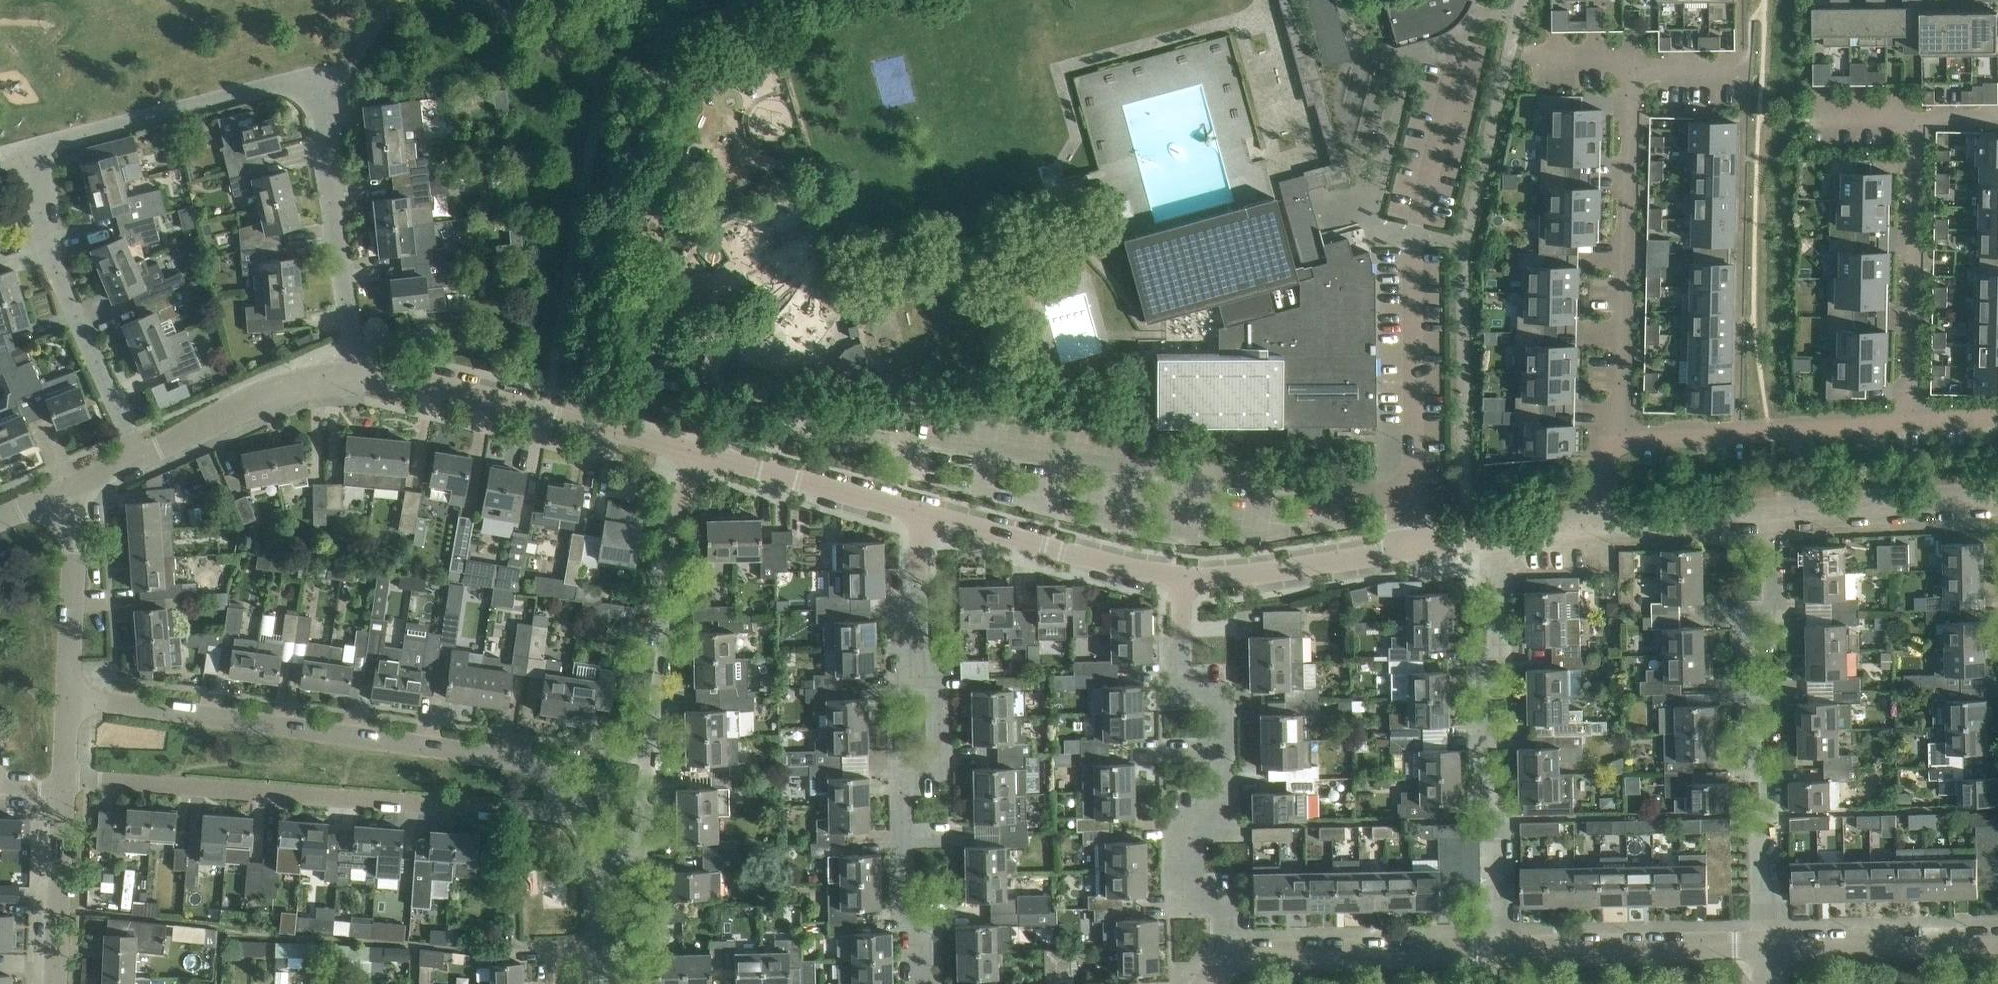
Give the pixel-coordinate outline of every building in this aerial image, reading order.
[(1326,187),(1349,181),(1342,159),(1340,160),(1325,100),(1326,99),(1317,64),(1315,64),(1297,0),(1279,0),(1307,104),(1315,102),(1333,166),(1321,170),(1326,187)] [(1335,0),(1304,0),(1322,67),(1351,59),(1335,0)] [(1433,36),(1441,33),(1449,29),(1457,23),(1463,16),(1468,9),(1472,0),(1470,0),(1390,0),(1385,1),(1395,40),(1415,35),(1417,40),(1433,36)] [(1851,35),(1850,7),(1851,7),(1851,0),(1832,0),(1832,7),(1813,7),(1814,36),(1825,36),(1825,45),(1851,45),(1851,35)] [(1886,7),(1887,7),(1887,0),(1867,0),(1868,7),(1851,7),(1850,7),(1851,35),(1861,35),(1861,45),(1887,45),(1887,35),(1886,7)] [(1887,7),(1886,7),(1887,35),(1897,35),(1897,45),(1922,44),(1923,44),(1922,12),(1923,12),(1923,0),(1903,0),(1904,7),(1887,7)] [(1572,7),(1572,18),(1589,18),(1589,7),(1572,7)] [(1948,11),(1923,12),(1922,12),(1923,44),(1922,44),(1922,56),(1948,55),(1948,11)] [(1948,11),(1948,55),(1973,55),(1973,11),(1948,11)] [(1997,55),(1997,11),(1973,11),(1973,55),(1997,55)] [(1587,20),(1568,20),(1569,30),(1587,30),(1587,20)] [(1672,49),(1672,36),(1661,36),(1661,49),(1672,49)] [(1699,49),(1710,49),(1710,36),(1699,36),(1699,49)] [(1721,36),(1710,36),(1710,49),(1721,49),(1721,36)] [(1851,75),(1831,75),(1832,84),(1851,84),(1851,75)] [(506,89),(493,90),(495,103),(507,101),(506,89)] [(1924,103),(1935,103),(1935,90),(1924,90),(1924,103)] [(1963,103),(1973,103),(1973,90),(1963,90),(1963,103)] [(1984,90),(1973,90),(1973,103),(1984,103),(1984,90)] [(1603,109),(1583,109),(1569,108),(1569,95),(1544,94),(1544,109),(1548,109),(1547,134),(1547,135),(1601,136),(1601,137),(1602,137),(1603,109)] [(364,105),(366,118),(369,146),(424,140),(420,99),(364,105)] [(223,147),(228,171),(257,163),(255,152),(280,146),(273,118),(257,122),(254,111),(256,110),(256,109),(228,116),(236,144),(223,147)] [(508,122),(496,123),(497,131),(509,130),(508,122)] [(1737,134),(1737,123),(1695,122),(1694,146),(1694,147),(1736,148),(1740,148),(1740,134),(1737,134)] [(1996,137),(1996,132),(1981,132),(1980,161),(1983,161),(1997,161),(1997,137),(1996,137)] [(1568,175),(1568,162),(1582,162),(1597,162),(1597,154),(1600,154),(1601,137),(1601,136),(1547,135),(1547,134),(1543,133),(1542,174),(1568,175)] [(89,190),(122,181),(143,175),(139,160),(133,136),(104,143),(107,156),(82,162),(89,190)] [(1665,136),(1652,136),(1652,146),(1665,146),(1665,136)] [(399,183),(429,180),(424,140),(369,146),(372,174),(398,171),(399,183)] [(1739,155),(1736,155),(1736,148),(1694,147),(1694,146),(1688,146),(1687,171),(1692,172),(1692,171),(1736,172),(1736,173),(1739,173),(1739,155)] [(1951,150),(1938,150),(1938,160),(1951,160),(1951,150)] [(1892,173),(1872,173),(1858,173),(1858,159),(1833,159),(1832,173),(1836,174),(1836,198),(1836,199),(1889,200),(1889,201),(1891,201),(1892,173)] [(1651,160),(1651,170),(1664,170),(1664,160),(1651,160)] [(1983,161),(1983,183),(1997,184),(1997,161),(1983,161)] [(256,190),(260,205),(293,197),(286,170),(261,176),(257,163),(228,171),(235,195),(256,190)] [(1664,180),(1664,170),(1651,170),(1651,180),(1664,180)] [(1739,179),(1736,179),(1736,173),(1736,172),(1692,171),(1692,172),(1691,194),(1691,195),(1735,196),(1735,197),(1739,197),(1739,179)] [(1937,173),(1937,183),(1950,183),(1951,173),(1937,173)] [(1601,188),(1582,188),(1567,188),(1568,175),(1542,174),(1542,188),(1546,188),(1545,213),(1545,214),(1599,215),(1599,216),(1600,216),(1601,188)] [(1275,197),(1274,197),(1236,208),(1137,235),(1123,239),(1146,322),(1166,317),(1218,303),(1224,326),(1218,327),(1218,353),(1209,353),(1157,354),(1157,356),(1157,378),(1157,407),(1157,427),(1287,426),(1287,446),(1329,445),(1329,442),(1329,425),(1351,425),(1376,425),(1375,356),(1374,272),(1371,272),(1371,262),(1368,250),(1357,254),(1353,255),(1348,237),(1343,239),(1323,244),(1320,234),(1320,233),(1308,192),(1307,189),(1303,175),(1284,180),(1278,182),(1301,265),(1297,267),(1294,267),(1275,197)] [(374,199),(377,227),(411,223),(410,207),(431,205),(429,180),(399,183),(400,196),(374,199)] [(122,181),(89,190),(96,217),(121,210),(124,223),(153,215),(165,212),(159,188),(126,197),(122,181)] [(1950,193),(1950,183),(1937,183),(1937,192),(1950,193)] [(1983,183),(1982,206),(1997,207),(1997,184),(1983,183)] [(1686,219),(1695,220),(1695,219),(1735,220),(1735,221),(1738,221),(1738,203),(1735,203),(1735,197),(1735,196),(1691,195),(1691,194),(1687,194),(1686,219)] [(239,227),(241,251),(270,246),(269,232),(299,224),(293,197),(260,205),(264,221),(239,227)] [(1831,238),(1856,239),(1857,226),(1871,226),(1886,226),(1886,218),(1889,218),(1889,201),(1889,200),(1836,199),(1836,198),(1832,198),(1831,238)] [(1982,206),(1982,229),(1997,229),(1997,207),(1982,206)] [(1650,208),(1650,218),(1663,218),(1663,208),(1650,208)] [(1599,216),(1599,215),(1545,214),(1545,213),(1541,213),(1540,253),(1546,253),(1566,254),(1566,241),(1579,241),(1595,241),(1596,233),(1599,233),(1599,216)] [(153,215),(124,223),(127,234),(92,249),(103,275),(148,255),(143,243),(159,239),(153,215)] [(1650,218),(1650,228),(1663,228),(1663,218),(1650,218)] [(1936,228),(1949,228),(1950,218),(1936,218),(1936,228)] [(1695,253),(1730,254),(1730,243),(1734,243),(1735,221),(1735,220),(1695,219),(1695,220),(1695,253)] [(411,223),(377,227),(380,255),(414,251),(416,264),(445,261),(443,236),(413,239),(411,223)] [(1936,228),(1936,238),(1949,238),(1949,228),(1936,228)] [(1982,229),(1981,263),(1997,263),(1997,229),(1982,229)] [(1856,239),(1831,238),(1830,253),(1834,253),(1834,277),(1834,278),(1888,279),(1888,280),(1889,280),(1890,252),(1870,252),(1856,252),(1856,239)] [(509,243),(495,245),(495,253),(522,251),(521,242),(509,243)] [(253,289),(266,288),(300,286),(298,257),(272,259),(270,246),(241,251),(243,274),(252,273),(253,289)] [(1546,253),(1540,253),(1520,252),(1520,267),(1524,267),(1523,291),(1523,292),(1574,293),(1574,294),(1579,294),(1579,267),(1546,266),(1546,253)] [(1730,264),(1730,254),(1695,253),(1694,287),(1733,288),(1733,287),(1734,264),(1730,264)] [(148,255),(103,275),(113,301),(137,291),(142,302),(190,282),(185,270),(168,277),(162,261),(152,265),(148,255)] [(425,304),(426,310),(445,308),(443,285),(448,285),(445,261),(416,264),(417,276),(391,279),(394,307),(425,304)] [(1981,263),(1980,296),(1980,297),(1997,297),(1997,263),(1981,263)] [(21,296),(13,269),(0,273),(0,302),(21,296)] [(1648,286),(1662,286),(1662,276),(1649,276),(1648,286)] [(1829,317),(1855,318),(1855,305),(1869,305),(1884,305),(1884,297),(1887,297),(1888,280),(1888,279),(1834,278),(1834,277),(1830,277),(1829,317)] [(123,324),(134,351),(169,336),(163,321),(183,312),(179,302),(196,295),(190,282),(142,302),(147,314),(123,324)] [(300,286),(266,288),(267,304),(245,305),(247,331),(277,329),(276,315),(302,313),(300,286)] [(1648,296),(1661,296),(1662,286),(1648,286),(1648,296)] [(1948,287),(1935,286),(1935,296),(1948,296),(1948,287)] [(1736,302),(1736,287),(1733,287),(1733,288),(1694,287),(1694,310),(1693,311),(1733,312),(1733,311),(1733,302),(1736,302)] [(1544,335),(1545,319),(1559,320),(1574,320),(1574,294),(1574,293),(1523,292),(1523,291),(1519,291),(1519,292),(1519,317),(1519,334),(1544,335)] [(0,302),(0,354),(10,350),(15,348),(15,347),(9,349),(4,330),(29,322),(21,296),(0,302)] [(1935,296),(1935,306),(1948,306),(1948,296),(1935,296)] [(1980,297),(1980,296),(1975,296),(1975,319),(1975,320),(1997,320),(1997,297),(1980,297)] [(870,310),(867,362),(899,364),(902,312),(870,310)] [(1684,310),(1683,334),(1732,336),(1732,335),(1732,329),(1735,329),(1736,311),(1733,311),(1733,312),(1693,311),(1694,310),(1684,310)] [(1868,331),(1854,331),(1855,318),(1829,317),(1829,332),(1833,332),(1832,356),(1832,357),(1886,358),(1886,359),(1887,359),(1888,331),(1868,331)] [(1975,320),(1975,319),(1970,319),(1970,343),(1979,344),(1979,343),(1997,343),(1997,320),(1975,320)] [(856,324),(848,327),(850,337),(859,334),(856,324)] [(1661,324),(1648,324),(1647,334),(1661,334),(1661,324)] [(134,351),(144,376),(168,366),(174,378),(205,365),(195,341),(189,327),(169,336),(134,351)] [(1934,342),(1947,342),(1947,332),(1934,332),(1934,342)] [(1522,371),(1577,372),(1577,352),(1558,351),(1544,351),(1544,335),(1519,334),(1518,346),(1522,346),(1522,371)] [(1660,344),(1661,334),(1647,334),(1647,344),(1660,344)] [(1683,360),(1692,360),(1692,359),(1731,360),(1732,359),(1732,353),(1735,353),(1735,335),(1732,335),(1732,336),(1683,334),(1683,360)] [(866,357),(861,342),(853,344),(853,346),(853,345),(856,354),(851,357),(848,361),(846,365),(846,371),(849,376),(853,379),(858,381),(863,381),(866,391),(874,388),(877,399),(916,387),(910,366),(871,377),(866,357)] [(1947,342),(1934,342),(1934,352),(1947,352),(1947,342)] [(1979,343),(1979,344),(1979,365),(1997,366),(1997,343),(1979,343)] [(28,393),(17,366),(10,350),(0,354),(0,365),(11,392),(8,393),(6,405),(0,408),(0,451),(1,454),(33,441),(22,415),(15,399),(28,393)] [(1827,397),(1853,397),(1853,384),(1867,384),(1882,384),(1882,376),(1885,376),(1886,359),(1886,358),(1832,357),(1832,356),(1828,356),(1827,397)] [(678,389),(680,361),(656,359),(654,387),(678,389)] [(1731,384),(1731,383),(1731,377),(1734,377),(1735,359),(1732,359),(1731,360),(1692,359),(1692,360),(1692,382),(1692,383),(1731,384)] [(31,360),(17,366),(28,393),(43,387),(47,398),(57,426),(89,413),(74,371),(46,381),(44,377),(39,379),(31,360)] [(1933,365),(1933,375),(1946,375),(1946,365),(1933,365)] [(1979,365),(1978,389),(1997,390),(1997,366),(1979,365)] [(1572,399),(1572,391),(1575,391),(1575,374),(1577,374),(1577,372),(1522,371),(1522,372),(1522,396),(1517,396),(1517,411),(1542,411),(1543,398),(1557,399),(1572,399)] [(1659,382),(1660,372),(1646,372),(1646,382),(1659,382)] [(165,381),(152,386),(161,409),(174,403),(180,401),(175,387),(168,390),(165,381)] [(1646,382),(1646,392),(1659,392),(1659,382),(1646,382)] [(1692,383),(1692,382),(1687,382),(1686,413),(1707,413),(1707,408),(1734,409),(1734,383),(1731,383),(1731,384),(1692,383)] [(1483,410),(1483,423),(1494,423),(1494,411),(1483,410)] [(1533,452),(1533,458),(1547,457),(1547,452),(1575,452),(1576,425),(1556,425),(1542,424),(1542,411),(1517,411),(1516,425),(1521,425),(1520,451),(1533,452)] [(374,482),(378,438),(348,435),(345,467),(344,479),(374,482)] [(409,440),(378,438),(374,482),(405,484),(406,473),(409,440)] [(301,443),(272,448),(277,478),(290,475),(291,479),(295,485),(308,482),(306,473),(305,463),(301,443)] [(277,478),(272,448),(243,453),(248,483),(277,478)] [(431,482),(432,483),(430,497),(451,500),(451,501),(462,503),(470,456),(437,450),(431,482)] [(220,477),(209,452),(196,457),(207,483),(220,477)] [(491,467),(488,487),(483,513),(485,513),(487,502),(503,505),(501,516),(516,519),(518,508),(519,508),(525,473),(510,471),(511,466),(493,463),(493,467),(491,467)] [(162,472),(147,479),(147,489),(163,488),(162,472)] [(576,518),(582,485),(565,482),(564,487),(549,485),(547,499),(536,497),(535,497),(530,521),(574,529),(576,518)] [(326,508),(326,483),(313,484),(314,508),(326,508)] [(342,483),(326,483),(326,508),(342,507),(342,483)] [(129,530),(160,529),(174,528),(172,501),(175,501),(174,487),(163,488),(147,489),(146,489),(147,500),(127,502),(128,517),(126,517),(127,526),(129,526),(129,530)] [(414,532),(417,516),(421,492),(405,490),(398,530),(414,532)] [(233,500),(243,522),(255,517),(245,495),(233,500)] [(581,560),(596,563),(597,558),(635,564),(645,508),(607,502),(601,537),(586,534),(581,560)] [(776,576),(776,571),(775,542),(773,542),(761,543),(760,517),(758,517),(758,520),(754,520),(754,514),(734,515),(735,557),(760,557),(761,577),(776,576)] [(448,579),(463,582),(467,562),(466,562),(467,559),(474,517),(459,515),(448,579)] [(735,557),(734,515),(713,515),(713,521),(708,521),(708,519),(706,519),(707,560),(708,560),(708,558),(735,557)] [(427,518),(417,516),(414,532),(412,544),(422,545),(427,518)] [(131,554),(131,559),(162,557),(160,529),(129,530),(130,545),(128,545),(129,555),(131,554)] [(500,588),(518,591),(529,533),(514,530),(506,575),(496,573),(497,567),(467,562),(463,582),(492,587),(500,588)] [(773,530),(773,542),(775,542),(776,571),(787,571),(787,550),(792,550),(792,530),(773,530)] [(578,582),(581,560),(586,534),(572,532),(564,579),(578,582)] [(1946,570),(1983,569),(1983,544),(1985,544),(1985,542),(1943,543),(1943,540),(1937,540),(1937,552),(1941,556),(1946,556),(1946,570)] [(845,570),(882,569),(881,543),(884,543),(884,541),(835,542),(835,570),(845,570)] [(1877,571),(1892,571),(1892,544),(1877,544),(1877,571)] [(1892,571),(1909,571),(1909,544),(1892,544),(1892,571)] [(1807,548),(1808,572),(1845,572),(1844,546),(1847,546),(1846,545),(1805,546),(1805,548),(1807,548)] [(372,556),(385,562),(389,551),(376,546),(372,556)] [(1704,550),(1704,548),(1663,549),(1662,550),(1665,550),(1666,576),(1703,576),(1702,550),(1704,550)] [(1635,577),(1635,550),(1620,550),(1621,577),(1635,577)] [(269,568),(270,555),(258,553),(256,566),(269,568)] [(229,554),(216,555),(216,562),(230,561),(229,554)] [(283,557),(270,555),(269,568),(281,569),(283,557)] [(140,587),(141,598),(182,595),(181,582),(174,583),(173,570),(175,570),(174,556),(162,557),(131,559),(132,574),(130,574),(131,583),(133,583),(133,588),(140,587)] [(340,578),(341,565),(329,563),(327,576),(340,578)] [(354,567),(341,565),(340,578),(352,579),(354,567)] [(845,586),(828,586),(828,595),(816,595),(816,608),(850,608),(850,596),(885,595),(885,593),(882,593),(882,569),(845,570),(845,586)] [(1983,569),(1946,570),(1947,595),(1927,596),(1927,609),(1961,608),(1961,597),(1986,596),(1986,594),(1984,594),(1983,569)] [(1831,599),(1831,611),(1860,610),(1859,597),(1845,597),(1845,572),(1808,572),(1808,598),(1806,598),(1806,600),(1831,599)] [(412,575),(407,574),(400,573),(398,586),(411,588),(412,575)] [(378,575),(378,599),(389,599),(389,575),(378,575)] [(425,577),(412,575),(411,588),(423,589),(425,577)] [(1703,600),(1703,576),(1666,576),(1666,602),(1652,602),(1652,615),(1680,614),(1680,602),(1705,602),(1705,600),(1703,600)] [(1580,616),(1580,577),(1552,577),(1552,590),(1527,591),(1527,593),(1528,593),(1529,618),(1580,616)] [(558,578),(555,595),(575,598),(577,584),(578,582),(564,579),(558,578)] [(1421,580),(1387,580),(1377,583),(1377,595),(1405,594),(1406,620),(1445,619),(1444,594),(1446,594),(1446,593),(1421,593),(1421,580)] [(196,581),(181,582),(182,595),(197,594),(196,581)] [(1037,609),(1025,609),(1025,637),(1025,644),(1038,644),(1038,626),(1065,625),(1064,583),(1062,583),(1062,585),(1038,586),(1038,583),(1036,583),(1037,609)] [(988,638),(1025,637),(1025,609),(1013,609),(1012,584),(1010,584),(1010,586),(985,586),(985,623),(987,623),(988,638)] [(1087,634),(1086,584),(1072,584),(1073,634),(1087,634)] [(985,626),(985,623),(985,586),(960,587),(960,585),(959,585),(960,626),(961,626),(961,624),(975,624),(975,626),(985,626)] [(492,587),(490,604),(498,605),(500,588),(492,587)] [(226,592),(216,592),(217,604),(227,604),(226,592)] [(182,595),(141,598),(142,608),(135,609),(136,624),(134,624),(135,634),(137,633),(137,638),(168,636),(166,609),(183,608),(182,595)] [(1332,597),(1327,608),(1340,614),(1345,603),(1332,597)] [(581,614),(634,621),(636,607),(583,599),(581,614)] [(228,605),(224,631),(239,633),(243,607),(228,605)] [(693,620),(718,619),(718,618),(721,618),(721,616),(721,605),(692,606),(693,620)] [(1109,607),(1110,634),(1149,633),(1149,608),(1151,608),(1151,606),(1109,607)] [(838,648),(874,647),(873,621),(875,621),(875,619),(850,620),(850,608),(816,608),(816,622),(823,622),(824,648),(838,648)] [(1961,608),(1927,609),(1928,622),(1945,622),(1946,648),(1985,647),(1984,622),(1986,622),(1986,621),(1961,621),(1961,608)] [(265,610),(262,631),(275,632),(278,612),(265,610)] [(1251,662),(1291,662),(1290,635),(1301,635),(1300,610),(1273,610),(1273,635),(1248,636),(1248,637),(1250,637),(1251,662)] [(1860,624),(1860,610),(1831,611),(1832,624),(1807,624),(1807,626),(1809,626),(1809,651),(1849,650),(1849,624),(1860,624)] [(445,611),(443,626),(440,643),(455,645),(460,614),(445,611)] [(295,640),(298,614),(286,613),(282,638),(295,640)] [(298,614),(295,640),(307,642),(311,616),(298,614)] [(1664,629),(1665,654),(1704,654),(1704,628),(1706,628),(1706,626),(1681,627),(1680,614),(1652,615),(1652,629),(1664,629)] [(532,625),(528,656),(543,658),(548,627),(548,626),(547,626),(549,617),(534,615),(533,625),(532,625)] [(753,616),(721,616),(721,618),(718,618),(718,619),(718,631),(693,631),(693,633),(695,633),(696,658),(733,657),(732,632),(753,631),(753,616)] [(1580,616),(1529,618),(1530,643),(1528,643),(1528,645),(1553,644),(1553,656),(1582,656),(1580,616)] [(371,617),(369,631),(365,654),(377,656),(376,663),(372,694),(372,700),(395,703),(396,698),(399,672),(403,648),(379,644),(381,634),(385,634),(387,619),(371,617)] [(1388,659),(1422,659),(1422,646),(1447,646),(1447,644),(1445,644),(1445,619),(1406,620),(1406,646),(1388,646),(1388,659)] [(532,625),(519,623),(514,654),(528,656),(532,625)] [(433,693),(440,643),(443,626),(431,624),(430,631),(428,631),(426,639),(404,635),(403,648),(399,672),(396,698),(419,701),(421,692),(433,693)] [(330,644),(324,688),(348,691),(350,676),(362,677),(365,654),(369,631),(356,629),(354,645),(344,644),(344,646),(330,644)] [(204,671),(217,672),(221,645),(223,632),(209,633),(207,651),(204,671)] [(1083,674),(1117,673),(1117,661),(1152,660),(1152,658),(1150,658),(1149,633),(1110,634),(1110,660),(1073,661),(1073,674),(1083,674)] [(168,647),(168,636),(137,638),(138,653),(136,653),(137,663),(139,662),(139,667),(179,664),(179,663),(177,646),(168,647)] [(253,678),(258,640),(235,636),(229,674),(253,678)] [(258,640),(253,678),(277,681),(282,643),(258,640)] [(301,684),(324,688),(330,644),(315,642),(314,647),(306,646),(301,684)] [(1039,662),(1039,645),(1027,645),(1028,662),(1039,662)] [(874,647),(838,648),(838,673),(815,674),(815,687),(842,686),(841,674),(876,673),(876,671),(874,672),(874,647)] [(1985,647),(1946,648),(1934,648),(1934,674),(1903,674),(1903,688),(1929,688),(1963,687),(1962,675),(1987,674),(1987,672),(1985,672),(1985,647)] [(453,649),(446,697),(476,701),(481,667),(466,665),(467,651),(453,649)] [(1833,677),(1833,689),(1862,688),(1862,675),(1850,675),(1849,650),(1809,651),(1810,676),(1808,676),(1808,678),(1833,677)] [(1710,653),(1704,654),(1665,654),(1665,670),(1647,670),(1647,680),(1639,681),(1639,693),(1654,693),(1682,692),(1682,681),(1707,680),(1707,678),(1705,678),(1705,673),(1710,673),(1710,653)] [(507,705),(513,663),(500,662),(500,657),(483,654),(481,667),(476,701),(507,705)] [(1587,656),(1582,656),(1553,656),(1553,669),(1528,669),(1528,671),(1531,671),(1531,696),(1569,695),(1583,695),(1582,664),(1587,664),(1587,656)] [(719,697),(755,696),(755,695),(749,695),(748,657),(733,657),(696,658),(696,684),(694,684),(694,685),(719,685),(719,697)] [(561,660),(547,658),(540,712),(541,712),(542,710),(547,711),(545,720),(565,723),(572,675),(560,673),(561,660)] [(987,659),(960,660),(960,678),(988,677),(987,659)] [(1423,671),(1422,659),(1388,659),(1389,698),(1409,698),(1446,697),(1445,672),(1448,672),(1448,671),(1423,671)] [(1291,688),(1291,662),(1251,662),(1251,687),(1249,687),(1249,689),(1284,688),(1284,701),(1313,700),(1313,701),(1319,701),(1319,687),(1291,688)] [(572,675),(565,723),(585,726),(586,716),(591,717),(591,719),(593,720),(595,705),(610,707),(610,709),(611,710),(616,671),(599,668),(597,678),(572,675)] [(1117,673),(1083,674),(1073,674),(1073,687),(1102,686),(1102,712),(1141,711),(1140,686),(1143,686),(1143,684),(1117,685),(1117,673)] [(973,691),(973,716),(1022,715),(1022,691),(1030,690),(1029,676),(996,677),(996,689),(971,690),(971,691),(973,691)] [(842,698),(842,686),(815,687),(807,687),(807,700),(815,699),(815,712),(829,712),(830,725),(865,725),(865,700),(867,699),(867,698),(842,698)] [(1948,727),(1992,726),(1992,704),(1986,704),(1986,700),(1988,701),(1988,699),(1963,699),(1963,687),(1929,688),(1929,701),(1947,701),(1948,727)] [(1801,704),(1801,729),(1842,729),(1842,702),(1862,702),(1862,688),(1833,689),(1833,702),(1798,703),(1798,704),(1801,704)] [(1682,693),(1682,692),(1654,693),(1654,707),(1660,707),(1661,733),(1666,732),(1677,732),(1716,731),(1715,706),(1718,706),(1718,704),(1690,705),(1690,693),(1682,693)] [(1584,733),(1584,734),(1594,734),(1593,720),(1584,720),(1584,709),(1569,709),(1569,695),(1531,696),(1531,721),(1529,721),(1529,723),(1554,722),(1555,734),(1584,733)] [(755,696),(719,697),(719,709),(684,710),(684,711),(687,711),(687,737),(725,736),(725,710),(755,710),(755,696)] [(1390,738),(1424,737),(1424,725),(1449,724),(1449,722),(1446,722),(1446,697),(1409,698),(1409,711),(1389,712),(1390,738)] [(1313,701),(1313,700),(1284,701),(1285,713),(1259,714),(1259,715),(1262,715),(1262,740),(1302,739),(1302,714),(1313,713),(1313,701)] [(1141,711),(1102,712),(1103,739),(1081,739),(1081,751),(1109,751),(1108,739),(1144,738),(1144,737),(1141,737),(1141,711)] [(1025,754),(1031,754),(1031,742),(1026,742),(1024,737),(1020,733),(1020,717),(1022,717),(1022,715),(973,716),(974,742),(972,742),(972,744),(997,743),(997,755),(1025,754)] [(1625,732),(1632,732),(1632,728),(1629,724),(1624,724),(1625,732)] [(810,763),(810,765),(843,765),(843,752),(868,752),(868,750),(866,750),(865,725),(830,725),(830,737),(816,737),(816,763),(810,763)] [(1993,746),(1992,726),(1948,727),(1948,742),(1930,742),(1930,767),(1964,766),(1964,753),(1989,752),(1989,750),(1987,750),(1987,746),(1993,746)] [(1824,756),(1825,768),(1855,768),(1855,755),(1843,755),(1842,729),(1801,729),(1801,754),(1799,754),(1799,756),(1824,756)] [(1667,771),(1694,771),(1694,759),(1719,758),(1719,756),(1716,756),(1716,731),(1677,732),(1666,732),(1667,771)] [(1522,774),(1562,774),(1562,748),(1584,747),(1584,734),(1584,733),(1555,734),(1555,747),(1520,747),(1520,749),(1522,749),(1522,774)] [(778,735),(767,736),(767,747),(778,747),(778,735)] [(726,762),(725,736),(687,737),(688,762),(685,762),(685,764),(711,763),(711,775),(746,775),(746,762),(726,762)] [(1424,749),(1424,737),(1390,738),(1390,751),(1417,750),(1418,776),(1457,775),(1457,750),(1459,750),(1459,749),(1424,749)] [(1286,767),(1286,779),(1314,778),(1314,765),(1303,766),(1302,739),(1262,740),(1263,765),(1260,765),(1261,767),(1286,767)] [(1081,765),(1082,790),(1132,789),(1132,764),(1134,764),(1134,763),(1109,763),(1109,751),(1081,751),(1081,765)] [(975,795),(1015,793),(1025,793),(1025,792),(1026,792),(1025,754),(997,755),(997,767),(972,768),(972,769),(975,769),(975,795)] [(831,794),(831,803),(867,802),(866,777),(869,777),(868,776),(843,776),(843,765),(810,765),(810,779),(810,794),(831,794)] [(1959,805),(1997,804),(1997,802),(1997,778),(1997,777),(1964,777),(1964,766),(1930,767),(1931,780),(1946,780),(1946,793),(1959,792),(1959,805)] [(1861,782),(1860,768),(1855,768),(1825,768),(1825,780),(1790,781),(1790,783),(1792,783),(1793,807),(1790,807),(1790,808),(1833,807),(1833,783),(1861,782)] [(1694,783),(1694,771),(1667,771),(1667,798),(1688,798),(1689,811),(1733,810),(1733,789),(1727,789),(1727,784),(1729,784),(1729,782),(1694,783)] [(1575,813),(1575,786),(1575,773),(1562,774),(1522,774),(1523,799),(1521,799),(1521,801),(1546,801),(1546,814),(1575,813)] [(679,815),(717,814),(729,814),(728,788),(746,788),(746,775),(711,775),(711,787),(676,788),(676,790),(678,790),(679,815)] [(1398,816),(1407,816),(1435,816),(1435,803),(1460,802),(1460,800),(1458,800),(1457,775),(1418,776),(1418,803),(1398,803),(1398,816)] [(1252,818),(1252,819),(1307,818),(1307,792),(1315,792),(1314,778),(1286,779),(1286,791),(1251,792),(1251,794),(1253,794),(1254,817),(1252,818)] [(1076,830),(1082,830),(1110,829),(1110,817),(1135,817),(1135,815),(1133,815),(1132,789),(1082,790),(1083,817),(1076,817),(1076,830)] [(999,833),(1027,832),(1027,818),(1025,818),(1025,793),(1015,793),(975,795),(976,820),(973,820),(973,822),(999,821),(999,833)] [(867,828),(867,802),(831,803),(831,819),(818,819),(818,842),(812,842),(812,843),(845,842),(844,830),(870,830),(870,828),(867,828)] [(128,812),(99,810),(96,848),(148,852),(149,836),(151,810),(128,808),(128,812)] [(149,836),(164,837),(164,841),(174,842),(176,811),(151,810),(149,836)] [(1997,824),(1997,812),(1972,813),(1972,825),(1978,824),(1997,824)] [(224,855),(227,815),(204,813),(201,849),(187,848),(185,869),(186,869),(185,881),(182,907),(191,908),(192,888),(197,888),(199,853),(224,855)] [(1936,826),(1936,813),(1924,814),(1924,827),(1936,826)] [(717,840),(717,814),(679,815),(679,840),(677,840),(677,842),(702,841),(702,853),(738,852),(738,840),(717,840)] [(1884,827),(1883,814),(1871,815),(1871,828),(1884,827)] [(1924,827),(1924,814),(1910,814),(1911,827),(1924,827)] [(252,817),(227,815),(224,855),(249,857),(252,817)] [(1871,828),(1871,815),(1858,815),(1858,828),(1871,828)] [(1830,828),(1830,816),(1818,816),(1819,829),(1830,828)] [(1708,832),(1731,831),(1731,819),(1749,819),(1749,817),(1701,818),(1702,832),(1708,832)] [(3,844),(2,860),(18,861),(19,845),(20,845),(21,819),(0,818),(0,844),(3,844)] [(262,862),(260,895),(261,895),(276,896),(278,868),(300,870),(300,864),(304,821),(280,819),(277,859),(263,858),(263,862),(262,862)] [(1641,833),(1653,832),(1653,819),(1641,820),(1641,833)] [(1666,832),(1666,819),(1653,819),(1653,832),(1666,832)] [(1601,833),(1600,820),(1588,821),(1588,833),(1601,833)] [(1613,820),(1600,820),(1601,833),(1613,833),(1613,820)] [(304,821),(300,864),(325,866),(326,858),(325,858),(325,853),(327,833),(327,823),(304,821)] [(1547,821),(1521,822),(1521,835),(1548,834),(1547,821)] [(1561,834),(1560,821),(1547,821),(1548,834),(1561,834)] [(379,826),(375,874),(399,877),(402,842),(403,828),(392,827),(393,823),(381,823),(381,827),(379,826)] [(1433,836),(1438,836),(1480,835),(1480,823),(1433,824),(1433,836)] [(1397,837),(1397,824),(1384,825),(1384,838),(1397,837)] [(1433,824),(1420,824),(1421,836),(1433,836),(1433,824)] [(1978,824),(1978,837),(1997,836),(1997,824),(1978,824)] [(339,859),(337,880),(350,881),(351,866),(367,868),(366,883),(375,883),(375,874),(379,826),(355,825),(353,860),(339,859)] [(1344,838),(1344,825),(1331,826),(1331,839),(1344,838)] [(1384,838),(1384,825),(1371,825),(1372,838),(1384,838)] [(1331,839),(1331,826),(1319,826),(1319,839),(1331,839)] [(1278,827),(1252,827),(1252,840),(1278,840),(1278,827)] [(1292,840),(1291,827),(1278,827),(1278,840),(1292,840)] [(1110,829),(1082,830),(1082,842),(1105,841),(1105,868),(1144,867),(1143,842),(1146,842),(1146,840),(1111,841),(1110,829)] [(414,858),(411,908),(431,910),(433,880),(451,881),(452,875),(452,873),(453,863),(455,832),(431,830),(429,854),(429,859),(414,858)] [(1708,832),(1708,844),(1731,843),(1731,831),(1708,832)] [(453,863),(452,873),(468,874),(469,864),(477,865),(477,864),(490,865),(491,844),(478,843),(479,834),(455,832),(453,863)] [(1027,845),(1027,832),(999,833),(999,845),(964,846),(964,848),(966,848),(967,873),(1006,872),(1005,845),(1027,845)] [(1438,848),(1480,848),(1480,835),(1438,836),(1438,848)] [(1978,849),(1997,849),(1997,836),(1978,837),(1978,849)] [(878,855),(880,855),(880,853),(845,854),(845,842),(812,843),(812,856),(828,856),(828,881),(878,880),(878,855)] [(1708,844),(1708,856),(1732,856),(1731,843),(1708,844)] [(185,869),(187,848),(175,847),(173,868),(185,869)] [(1951,895),(1951,859),(1950,847),(1925,848),(1926,896),(1951,895)] [(1439,861),(1481,860),(1480,848),(1438,848),(1439,861)] [(1899,896),(1926,896),(1925,848),(1898,848),(1898,861),(1899,896)] [(1978,862),(1997,862),(1997,849),(1978,849),(1978,857),(1978,862)] [(739,852),(738,852),(702,853),(703,870),(667,870),(668,872),(670,872),(670,896),(668,896),(668,898),(721,897),(720,870),(740,870),(739,852)] [(1708,856),(1708,863),(1708,869),(1732,868),(1732,856),(1708,856)] [(1978,874),(1978,862),(1978,857),(1976,857),(1976,859),(1951,859),(1951,895),(1977,895),(1977,897),(1979,897),(1978,888),(1978,874)] [(325,866),(324,879),(337,880),(339,859),(326,858),(325,866)] [(493,882),(509,882),(508,859),(495,858),(493,882)] [(1359,872),(1358,860),(1332,861),(1332,873),(1333,908),(1359,907),(1359,872)] [(1481,873),(1481,860),(1439,861),(1439,873),(1481,873)] [(247,861),(245,893),(251,894),(260,895),(262,862),(247,861)] [(1439,908),(1439,899),(1439,886),(1439,873),(1439,861),(1411,861),(1411,871),(1412,906),(1438,906),(1438,908),(1439,908)] [(1820,898),(1819,862),(1813,862),(1793,863),(1793,861),(1792,861),(1792,893),(1792,901),(1794,901),(1794,898),(1795,898),(1795,903),(1806,903),(1806,898),(1820,898)] [(1872,861),(1845,862),(1846,897),(1872,897),(1872,861)] [(1898,861),(1872,861),(1872,897),(1899,896),(1898,861)] [(1820,898),(1846,897),(1845,862),(1819,862),(1820,898)] [(1978,862),(1978,874),(1997,874),(1997,862),(1978,862)] [(1708,881),(1708,869),(1708,863),(1707,863),(1707,865),(1680,866),(1681,901),(1707,900),(1707,902),(1709,902),(1709,894),(1708,881)] [(1522,866),(1522,898),(1523,906),(1524,906),(1524,904),(1549,903),(1548,868),(1523,869),(1523,866),(1522,866)] [(1628,902),(1655,901),(1654,866),(1627,867),(1628,902)] [(1655,901),(1681,901),(1680,866),(1654,866),(1655,901)] [(1087,894),(1087,907),(1122,906),(1122,895),(1147,894),(1147,893),(1144,893),(1144,867),(1105,868),(1106,893),(1087,894)] [(1576,903),(1601,902),(1601,867),(1576,868),(1576,903)] [(1627,867),(1601,867),(1601,902),(1628,902),(1627,867)] [(1549,903),(1576,903),(1576,868),(1548,868),(1549,903)] [(1732,868),(1708,869),(1708,881),(1732,880),(1732,868)] [(1386,907),(1412,906),(1411,871),(1385,872),(1386,907)] [(990,911),(1018,910),(1018,897),(1006,897),(1006,872),(967,873),(967,898),(965,898),(965,900),(990,899),(990,911)] [(1255,909),(1279,909),(1279,874),(1254,874),(1254,872),(1253,872),(1253,912),(1255,912),(1255,909)] [(1359,907),(1386,907),(1385,872),(1359,872),(1359,907)] [(1279,909),(1306,908),(1306,873),(1279,874),(1279,909)] [(1306,908),(1333,908),(1332,873),(1306,873),(1306,908)] [(1439,886),(1481,885),(1481,873),(1439,873),(1439,886)] [(1997,888),(1997,874),(1978,874),(1978,888),(1997,888)] [(879,906),(878,880),(828,881),(829,921),(856,920),(856,908),(881,907),(881,906),(879,906)] [(1732,891),(1732,880),(1708,881),(1709,894),(1751,893),(1750,891),(1732,891)] [(17,901),(18,885),(0,884),(0,900),(17,901)] [(1481,898),(1481,885),(1439,886),(1439,899),(1481,898)] [(251,894),(250,906),(259,906),(260,895),(251,894)] [(144,914),(145,901),(123,899),(122,912),(144,914)] [(144,914),(157,915),(159,903),(145,901),(144,914)] [(799,913),(799,905),(786,906),(787,914),(799,913)] [(684,906),(656,906),(656,920),(684,920),(684,906)] [(1122,919),(1122,906),(1087,907),(1093,907),(1094,934),(1118,933),(1118,945),(1155,945),(1155,920),(1157,920),(1157,918),(1122,919)] [(219,921),(220,908),(209,907),(208,920),(219,921)] [(234,910),(220,908),(219,921),(233,923),(234,910)] [(280,927),(280,930),(294,932),(295,928),(296,916),(296,912),(282,910),(280,927)] [(1018,923),(1018,910),(990,911),(991,923),(955,924),(955,926),(958,926),(958,950),(995,949),(1004,949),(1004,924),(1018,923)] [(11,947),(11,944),(15,944),(16,932),(11,932),(12,915),(0,914),(0,946),(11,947)] [(335,919),(334,919),(296,916),(295,928),(334,932),(335,919)] [(104,972),(103,976),(133,977),(134,950),(166,951),(167,923),(116,918),(115,934),(105,933),(104,962),(102,962),(101,970),(104,972)] [(371,923),(370,936),(384,937),(402,939),(403,923),(372,920),(371,923)] [(839,959),(890,958),(889,933),(892,933),(892,931),(856,932),(856,920),(829,921),(829,934),(839,934),(839,959)] [(370,936),(371,923),(360,922),(359,935),(370,936)] [(204,946),(216,946),(217,928),(205,927),(204,946)] [(435,942),(447,943),(448,930),(436,929),(435,942)] [(461,931),(448,930),(447,943),(460,944),(461,931)] [(802,938),(775,938),(775,953),(762,953),(762,983),(789,983),(789,966),(800,966),(800,959),(802,959),(802,938)] [(762,953),(735,954),(734,939),(723,940),(723,968),(735,967),(735,983),(762,983),(762,953)] [(723,968),(723,940),(709,940),(709,954),(684,954),(684,983),(711,983),(711,968),(723,968)] [(252,942),(240,941),(239,954),(251,955),(252,942)] [(252,942),(251,955),(264,955),(265,942),(252,942)] [(288,943),(276,943),(275,956),(288,956),(288,943)] [(347,946),(335,945),(334,958),(347,959),(347,946)] [(1156,971),(1155,945),(1118,945),(1118,952),(1119,972),(1117,972),(1117,973),(1158,972),(1158,971),(1156,971)] [(347,946),(347,959),(346,971),(359,971),(360,946),(347,946)] [(383,948),(371,947),(370,960),(383,960),(383,948)] [(1044,983),(1058,983),(1057,947),(1044,947),(1044,983)] [(1058,983),(1070,983),(1071,983),(1071,947),(1057,947),(1058,983)] [(409,949),(397,948),(397,960),(409,961),(409,949)] [(420,949),(419,965),(443,967),(444,951),(420,949)] [(995,949),(958,950),(959,976),(957,976),(957,978),(998,977),(998,976),(996,976),(995,956),(995,949)] [(522,976),(524,975),(524,966),(521,966),(521,962),(501,963),(501,953),(473,954),(473,968),(491,967),(491,979),(479,980),(479,983),(522,983),(522,976)] [(657,953),(657,983),(684,983),(684,954),(658,955),(658,953),(657,953)] [(890,958),(839,959),(840,983),(893,983),(890,983),(890,958)] [(802,959),(800,959),(800,966),(801,971),(815,970),(814,959),(802,959)] [(0,974),(0,983),(10,983),(10,975),(0,974)] [(133,977),(103,976),(103,983),(150,983),(150,978),(133,977)]
